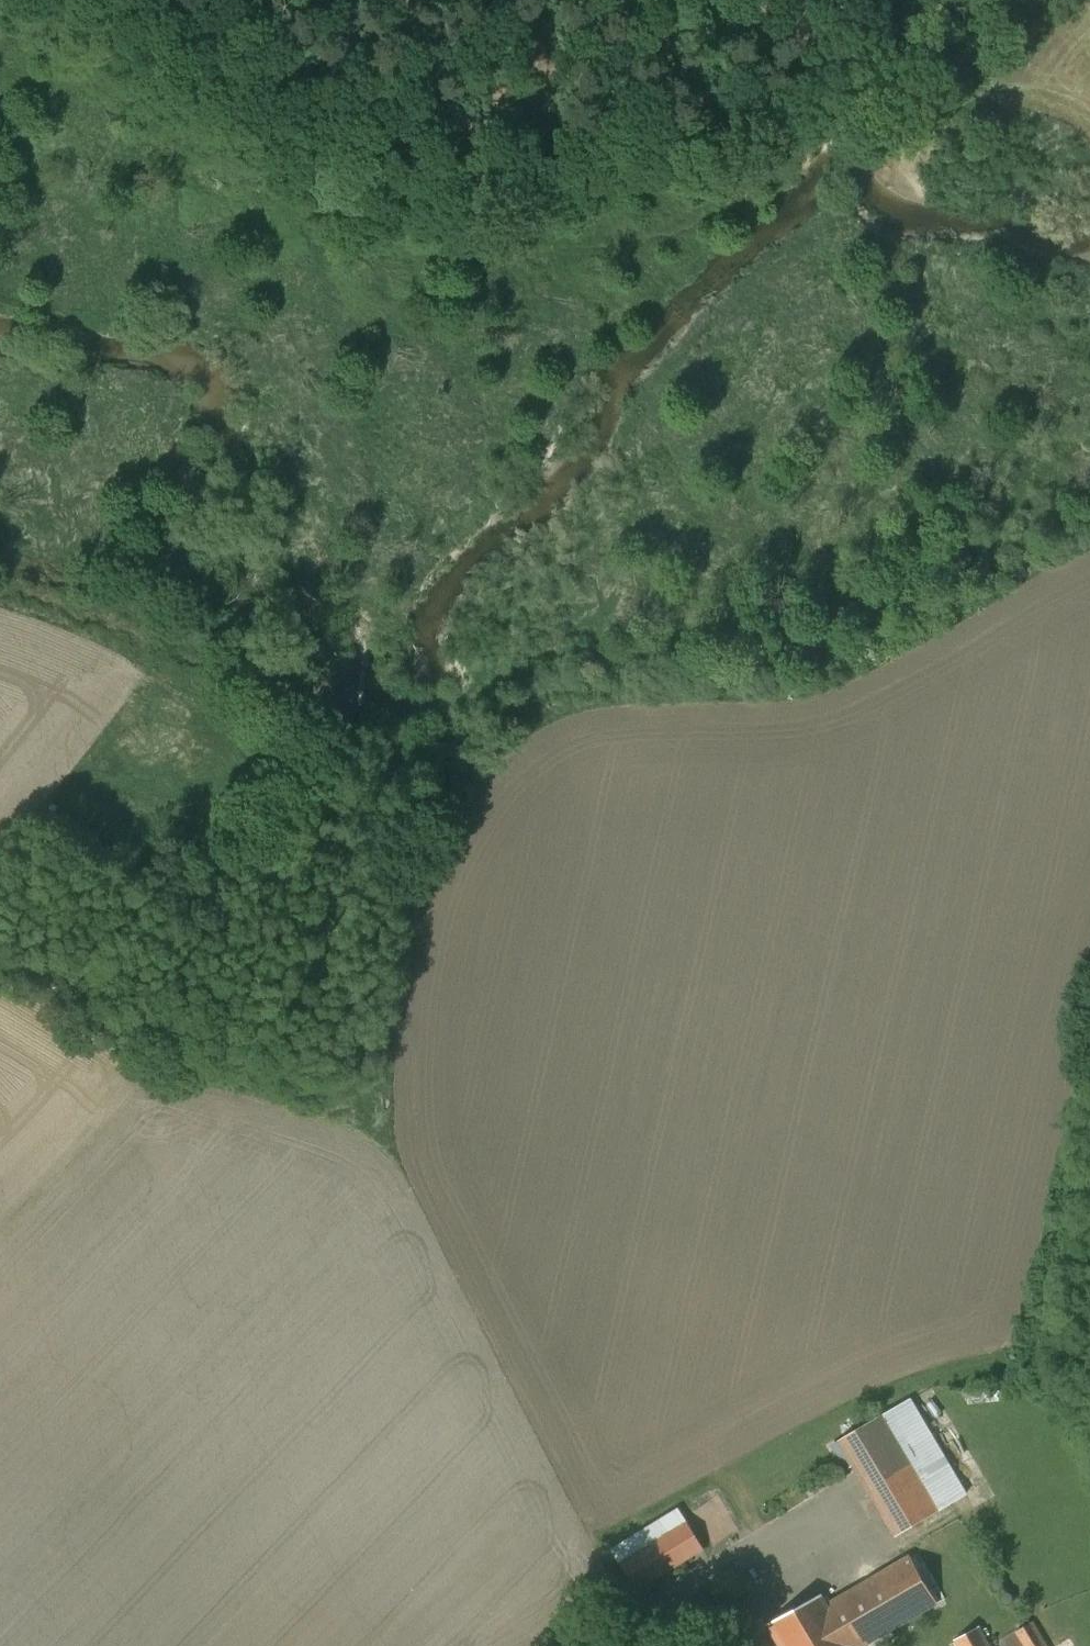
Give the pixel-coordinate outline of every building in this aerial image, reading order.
[(952,1501),(896,1406),(843,1438),(899,1532),(952,1501)] [(688,1523),(620,1564),(635,1588),(703,1547),(688,1523)] [(771,1622),(784,1645),(862,1645),(937,1602),(909,1555),(827,1603),(821,1594),(771,1622)] [(1031,1621),(1017,1630),(1026,1645),(1045,1645),(1031,1621)] [(978,1626),(955,1639),(959,1645),(989,1645),(978,1626)]
